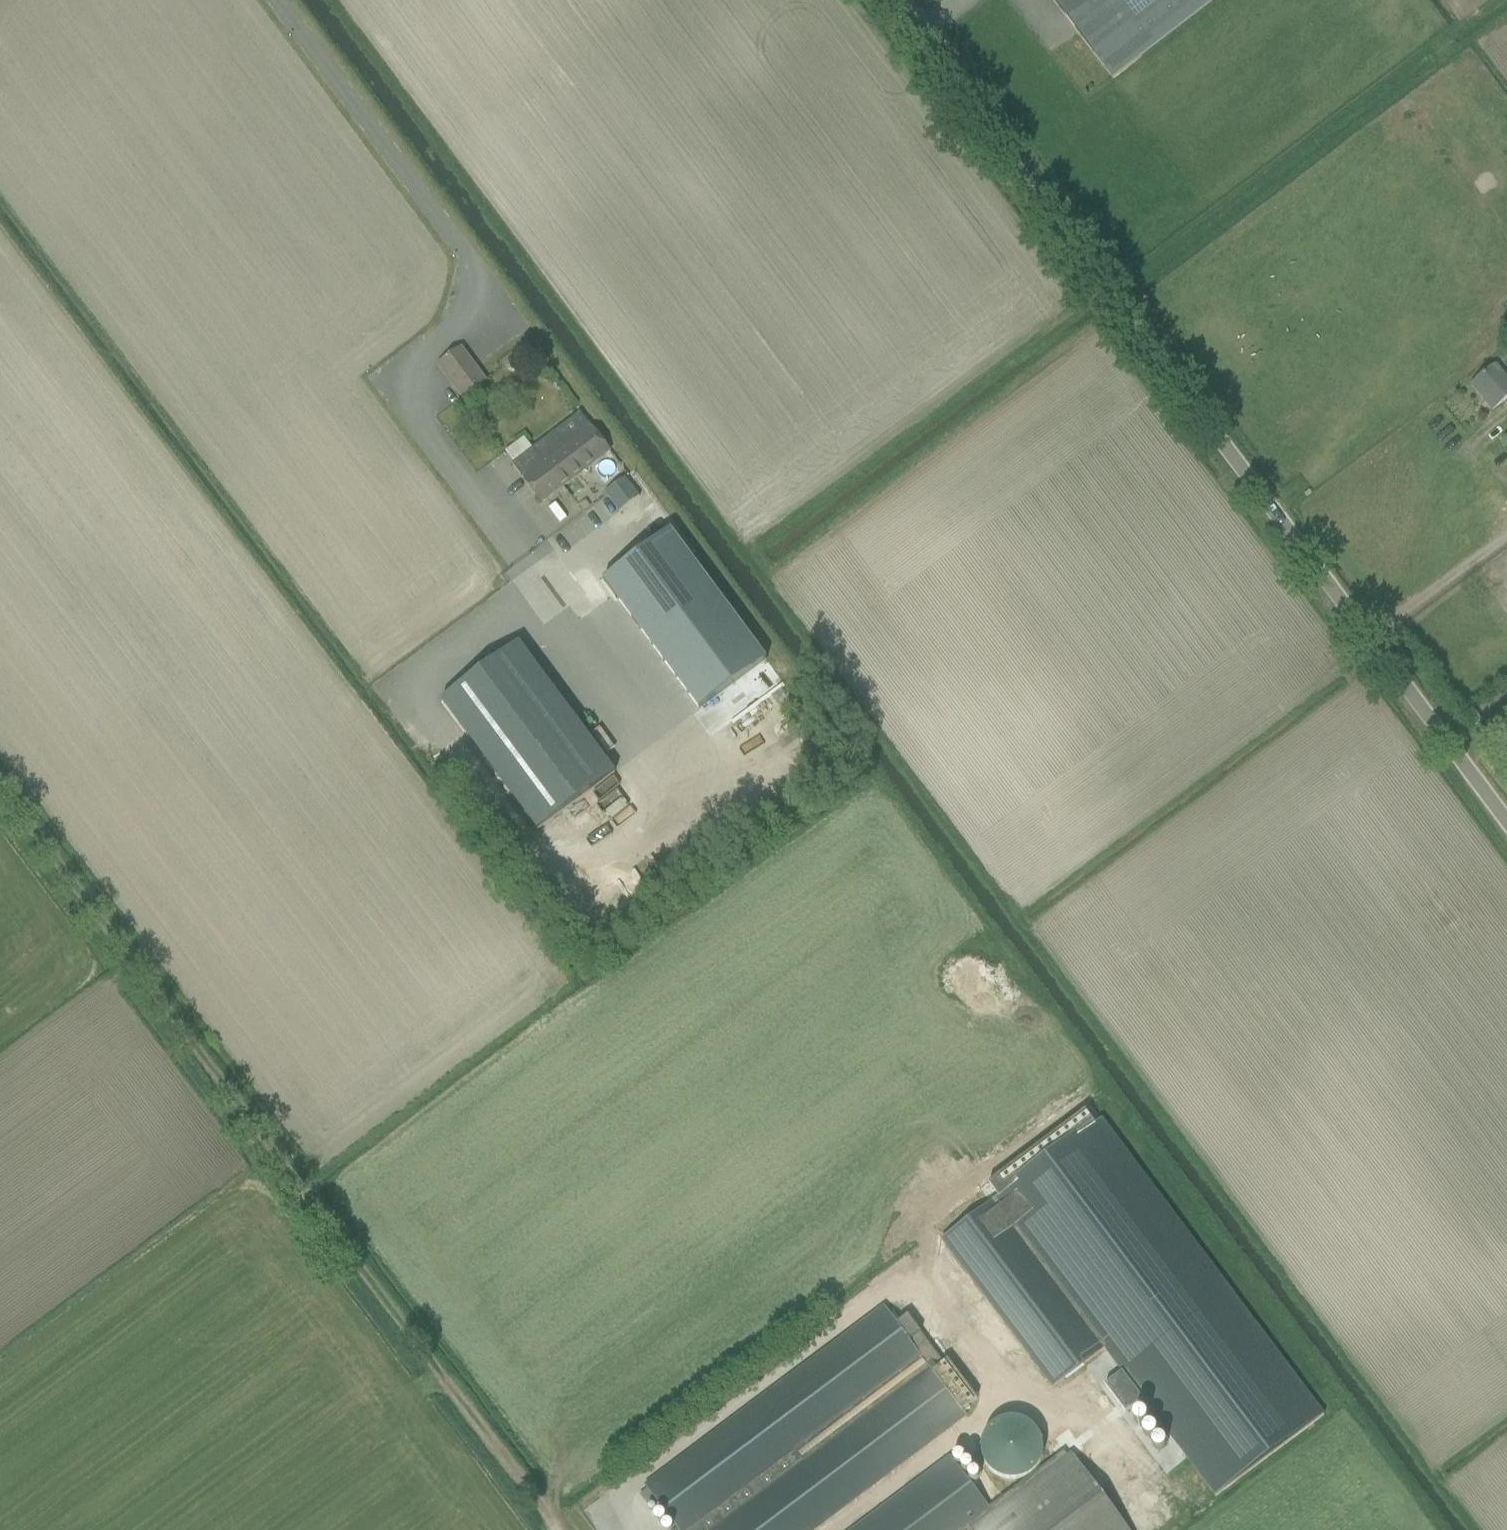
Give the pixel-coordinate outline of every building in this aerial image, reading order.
[(1113,79),(1215,0),(1052,0),(1113,79)] [(1486,176),(1477,182),(1483,190),(1492,184),(1486,176)] [(439,366),(463,399),(486,381),(462,349),(439,366)] [(506,368),(506,369),(506,370),(506,371),(507,371),(507,372),(508,373),(509,374),(510,374),(510,375),(511,375),(512,375),(513,375),(514,375),(515,375),(516,375),(516,374),(517,374),(518,374),(518,373),(519,373),(519,372),(520,372),(520,371),(520,370),(520,369),(521,369),(521,368),(521,367),(520,366),(520,365),(520,364),(519,364),(519,363),(518,362),(517,362),(517,361),(516,361),(515,361),(514,360),(513,360),(512,360),(512,361),(511,361),(510,361),(509,361),(509,362),(508,362),(508,363),(507,363),(507,364),(506,365),(506,366),(506,367),(506,368)] [(1473,386),(1492,410),(1506,398),(1506,380),(1497,367),(1473,386)] [(513,466),(542,505),(611,452),(588,423),(588,424),(580,414),(513,466)] [(605,494),(620,513),(640,497),(625,478),(605,494)] [(654,504),(644,511),(662,535),(672,528),(654,504)] [(671,531),(604,581),(700,711),(767,661),(756,646),(717,593),(711,585),(710,583),(693,560),(691,559),(671,531)] [(579,578),(590,603),(605,596),(593,571),(579,578)] [(441,701),(537,831),(616,773),(519,643),(441,701)] [(744,721),(766,714),(760,697),(739,704),(744,721)] [(1473,709),(1465,715),(1466,717),(1476,728),(1484,722),(1474,710),(1473,709)] [(994,1200),(941,1240),(1055,1390),(1107,1350),(1123,1371),(1122,1372),(1105,1385),(1126,1413),(1143,1400),(1144,1399),(1217,1495),(1219,1497),(1219,1498),(1328,1416),(1327,1415),(1325,1412),(1102,1118),(1095,1124),(1086,1111),(989,1184),(999,1197),(994,1200)] [(646,1487),(679,1529),(815,1529),(969,1415),(965,1409),(977,1400),(948,1360),(944,1363),(927,1341),(931,1338),(921,1325),(911,1316),(899,1325),(885,1308),(646,1487)] [(1064,1452),(987,1508),(948,1457),(852,1529),(1127,1529),(1064,1452)]
